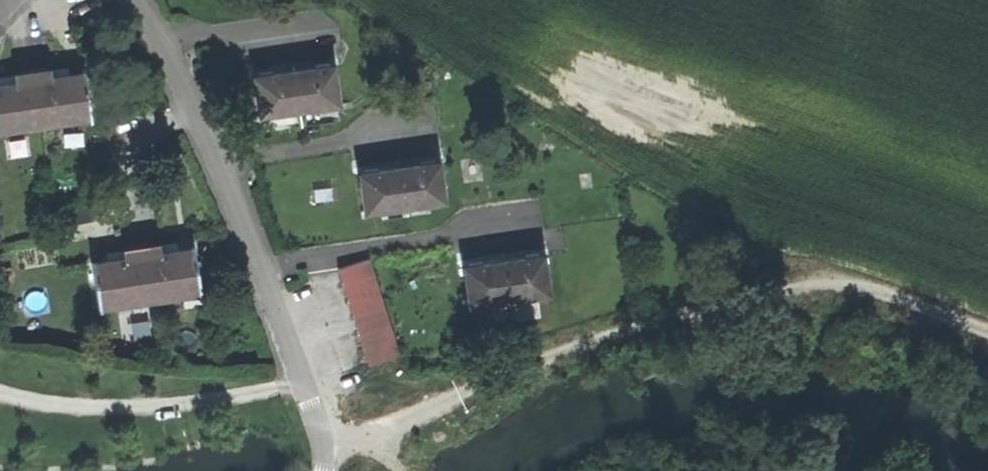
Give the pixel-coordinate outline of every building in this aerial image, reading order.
[(332,61),(292,66),(293,72),(333,67),(332,61)] [(253,71),(254,77),(293,72),(292,66),(253,71)] [(333,67),(293,72),(298,110),(317,108),(338,105),(333,67)] [(32,72),(33,82),(50,80),(49,70),(32,72)] [(12,75),(13,85),(33,82),(32,72),(12,75)] [(254,77),(259,115),(280,112),(298,110),(293,72),(254,77)] [(50,80),(33,82),(39,125),(90,117),(84,75),(63,78),(50,80)] [(39,125),(33,82),(13,85),(1,86),(0,87),(0,130),(39,125)] [(397,162),(398,169),(438,163),(437,156),(397,162)] [(358,168),(359,174),(398,169),(397,162),(358,168)] [(438,163),(398,169),(403,206),(424,203),(444,201),(438,163)] [(398,169),(359,174),(364,212),(384,209),(403,206),(398,169)] [(141,246),(143,256),(158,253),(157,244),(141,246)] [(125,249),(126,259),(143,256),(141,246),(125,249)] [(158,253),(143,256),(150,300),(175,296),(199,292),(192,248),(158,253)] [(500,255),(501,263),(541,258),(539,249),(500,255)] [(461,260),(462,268),(501,263),(500,255),(461,260)] [(126,259),(92,264),(99,308),(125,304),(150,300),(143,256),(126,259)] [(541,258),(501,263),(506,299),(526,297),(545,294),(541,258)] [(342,285),(373,276),(368,260),(337,269),(342,285)] [(462,268),(467,305),(486,302),(506,299),(501,263),(462,268)] [(378,293),(373,276),(342,285),(347,302),(378,293)] [(383,309),(378,293),(347,302),(352,319),(383,309)] [(387,324),(383,309),(352,319),(356,333),(387,324)] [(393,341),(387,324),(356,333),(362,350),(393,341)] [(398,358),(393,341),(362,350),(367,367),(398,358)]
